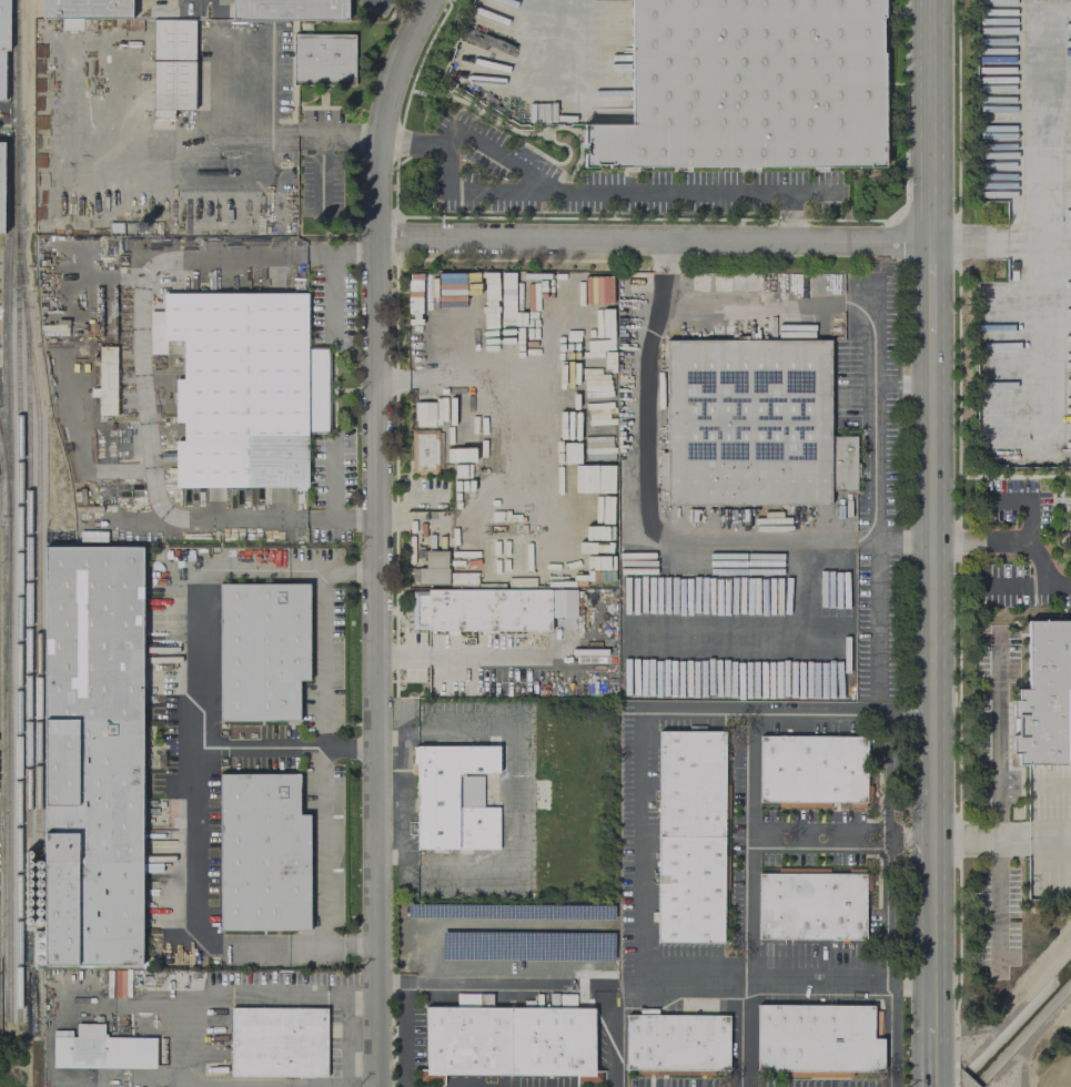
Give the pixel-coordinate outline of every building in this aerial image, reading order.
[(47,19),(47,0),(133,0),(133,19),(47,19)] [(234,20),(350,20),(350,0),(234,0),(234,20)] [(630,124),(630,0),(880,0),(880,164),(584,164),(584,124),(630,124)] [(60,29),(81,30),(81,19),(61,18),(60,29)] [(151,19),(193,19),(194,109),(172,109),(172,118),(152,118),(151,19)] [(293,34),(353,34),(353,84),(292,84),(293,34)] [(509,302),(509,273),(500,274),(501,302),(509,302)] [(161,293),(305,293),(305,346),(329,346),(329,434),(305,434),(306,486),(174,486),(174,441),(182,441),(182,421),(174,421),(174,379),(181,379),(181,354),(149,354),(149,311),(161,311),(161,293)] [(666,341),(827,341),(827,436),(855,436),(855,491),(829,491),(829,504),(666,504),(666,341)] [(98,346),(115,346),(115,415),(98,415),(98,396),(89,396),(89,388),(98,388),(98,346)] [(411,429),(436,429),(436,473),(411,473),(411,429)] [(547,500),(547,526),(577,526),(577,520),(613,520),(613,498),(587,498),(587,499),(547,500)] [(48,549),(143,549),(143,965),(47,965),(48,549)] [(424,550),(424,568),(417,568),(417,584),(447,585),(447,551),(424,550)] [(222,586),(222,721),(300,721),(300,681),(311,681),(311,586),(222,586)] [(410,629),(426,629),(426,631),(550,631),(550,618),(577,618),(577,587),(425,588),(425,590),(410,590),(410,629)] [(1025,622),(1070,622),(1070,765),(1016,765),(1016,753),(1010,754),(1009,699),(1016,699),(1016,689),(1027,688),(1025,622)] [(656,942),(720,942),(721,731),(657,730),(656,942)] [(758,736),(863,735),(863,801),(758,801),(758,736)] [(416,745),(497,745),(497,773),(463,773),(463,775),(481,775),(481,807),(496,807),(496,849),(416,849),(416,745)] [(223,776),(301,776),(301,815),(312,815),(312,929),(223,929),(223,776)] [(758,873),(863,873),(862,939),(758,938),(758,873)] [(424,1006),(478,1006),(478,993),(491,993),(491,1007),(593,1008),(592,1071),(599,1071),(599,1081),(576,1081),(576,1075),(442,1075),(442,1081),(417,1081),(417,1068),(424,1068),(424,1006)] [(757,1005),(871,1006),(871,1037),(881,1037),(881,1071),(756,1070),(757,1005)] [(230,1008),(325,1008),(325,1076),(230,1076),(230,1008)] [(625,1015),(727,1015),(727,1069),(625,1069),(625,1015)] [(52,1030),(70,1030),(70,1037),(75,1037),(75,1023),(103,1023),(103,1034),(105,1034),(105,1036),(154,1037),(154,1067),(52,1066),(52,1030)]
